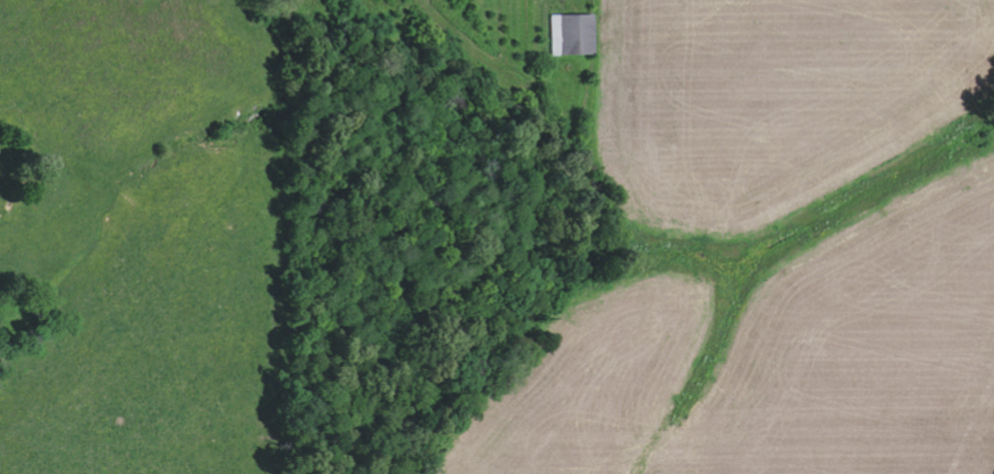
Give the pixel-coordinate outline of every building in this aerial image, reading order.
[(548,16),(549,56),(592,55),(591,15),(548,16)]
